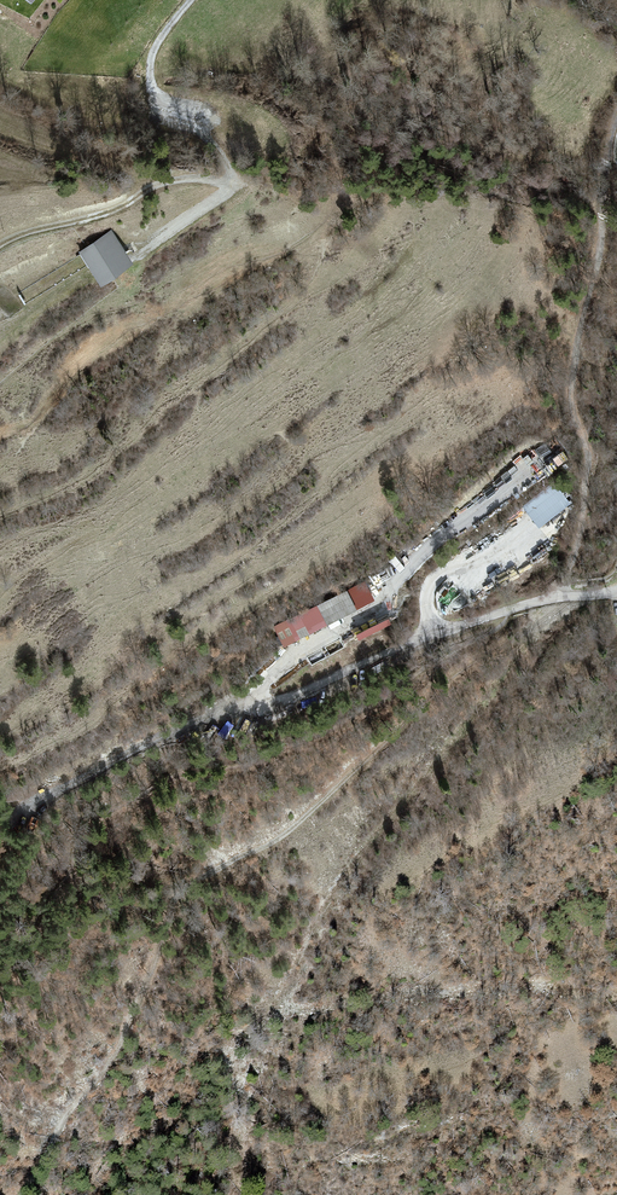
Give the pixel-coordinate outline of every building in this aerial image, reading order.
[(111,234),(82,253),(102,284),(131,265),(111,234)] [(558,479),(522,500),(536,523),(571,502),(558,479)] [(280,639),(375,600),(365,575),(342,584),(343,587),(271,617),(280,639)] [(358,637),(391,622),(388,616),(355,630),(358,637)]
